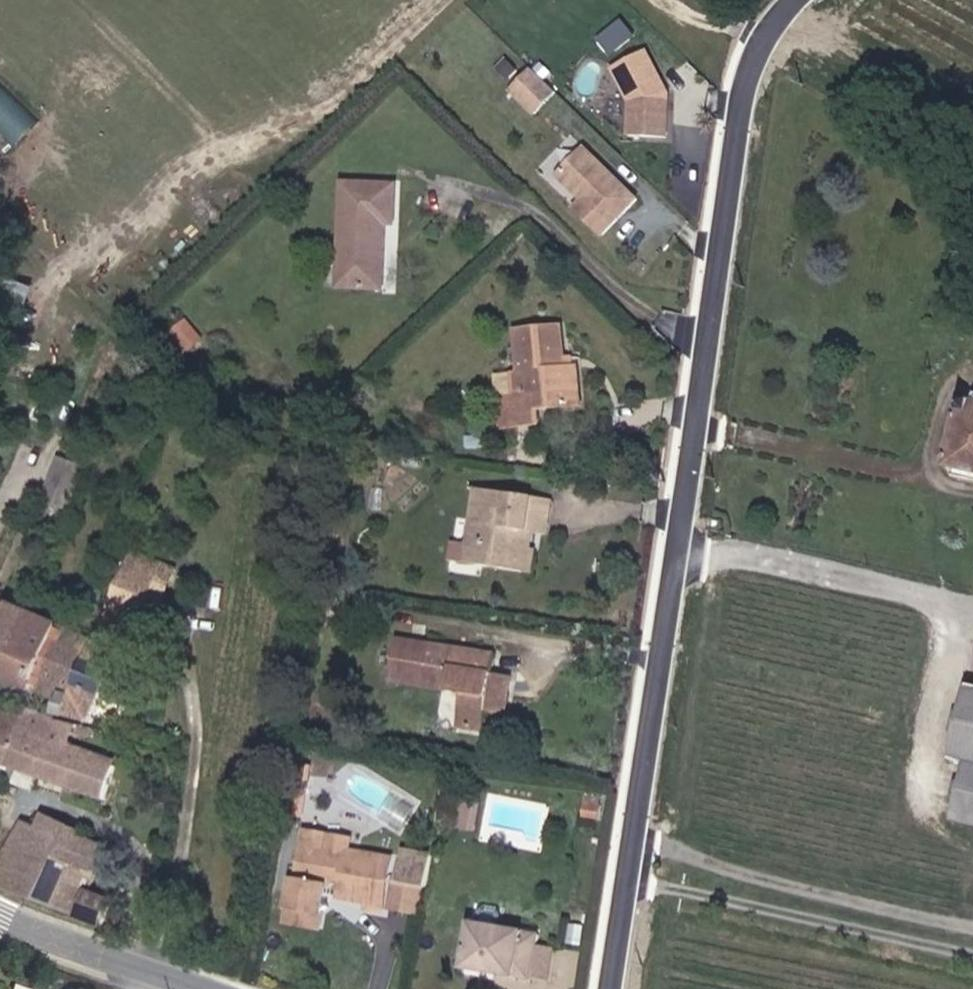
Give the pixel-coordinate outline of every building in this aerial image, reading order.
[(617,62),(638,44),(627,30),(605,48),(617,62)] [(675,146),(676,101),(653,59),(620,77),(638,111),(637,145),(675,146)] [(561,98),(537,75),(516,97),(540,119),(561,98)] [(17,143),(41,120),(0,79),(0,126),(17,143)] [(645,208),(592,158),(566,185),(591,209),(583,218),(611,244),(627,227),(624,225),(629,219),(632,222),(645,208)] [(345,294),(389,295),(390,231),(400,230),(399,205),(357,204),(356,276),(345,276),(345,294)] [(168,334),(187,355),(207,338),(188,317),(168,334)] [(549,410),(591,402),(585,362),(579,364),(577,355),(568,355),(564,325),(528,330),(532,376),(543,376),(547,397),(521,401),(526,429),(551,426),(549,410)] [(11,341),(15,331),(5,328),(0,336),(0,338),(11,341)] [(962,399),(948,467),(972,473),(972,402),(962,399)] [(73,509),(85,462),(57,454),(45,501),(73,509)] [(542,526),(534,525),(537,508),(557,511),(561,492),(482,480),(471,557),(534,566),(542,526)] [(542,526),(553,527),(557,511),(537,508),(534,525),(542,526)] [(1,530),(10,533),(14,522),(5,520),(1,530)] [(24,533),(32,536),(37,525),(29,522),(24,533)] [(88,566),(96,569),(101,557),(94,552),(88,566)] [(122,601),(141,608),(153,577),(120,562),(108,596),(111,597),(104,617),(115,621),(122,601)] [(4,670),(25,609),(0,601),(0,669),(4,670)] [(50,653),(61,648),(70,627),(25,609),(4,670),(37,682),(50,653)] [(520,683),(504,681),(509,657),(483,652),(486,632),(420,621),(415,643),(439,647),(435,670),(453,673),(445,717),(495,725),(497,711),(514,713),(520,683)] [(58,707),(92,718),(118,645),(70,627),(61,648),(50,653),(37,682),(63,692),(58,707)] [(504,681),(520,683),(523,660),(509,657),(504,681)] [(4,763),(20,713),(0,706),(0,762),(4,763)] [(102,796),(113,762),(48,738),(55,715),(23,708),(20,713),(4,763),(102,796)] [(972,710),(961,764),(972,767),(972,710)] [(965,829),(972,830),(972,790),(965,829)] [(96,886),(111,836),(77,826),(69,853),(36,843),(43,821),(22,814),(0,876),(0,880),(127,926),(129,911),(134,913),(138,901),(96,886)] [(36,843),(69,853),(77,826),(44,815),(43,821),(36,843)] [(385,902),(394,851),(350,843),(352,831),(329,827),(329,822),(327,818),(322,815),(316,816),(312,819),(310,824),(301,872),(298,871),(291,910),(324,916),(326,902),(332,897),(328,891),(329,886),(370,893),(369,899),(385,902)] [(428,880),(434,848),(405,842),(399,875),(428,880)] [(423,905),(428,880),(399,875),(394,899),(423,905)] [(462,958),(533,967),(538,918),(468,909),(462,958)]
